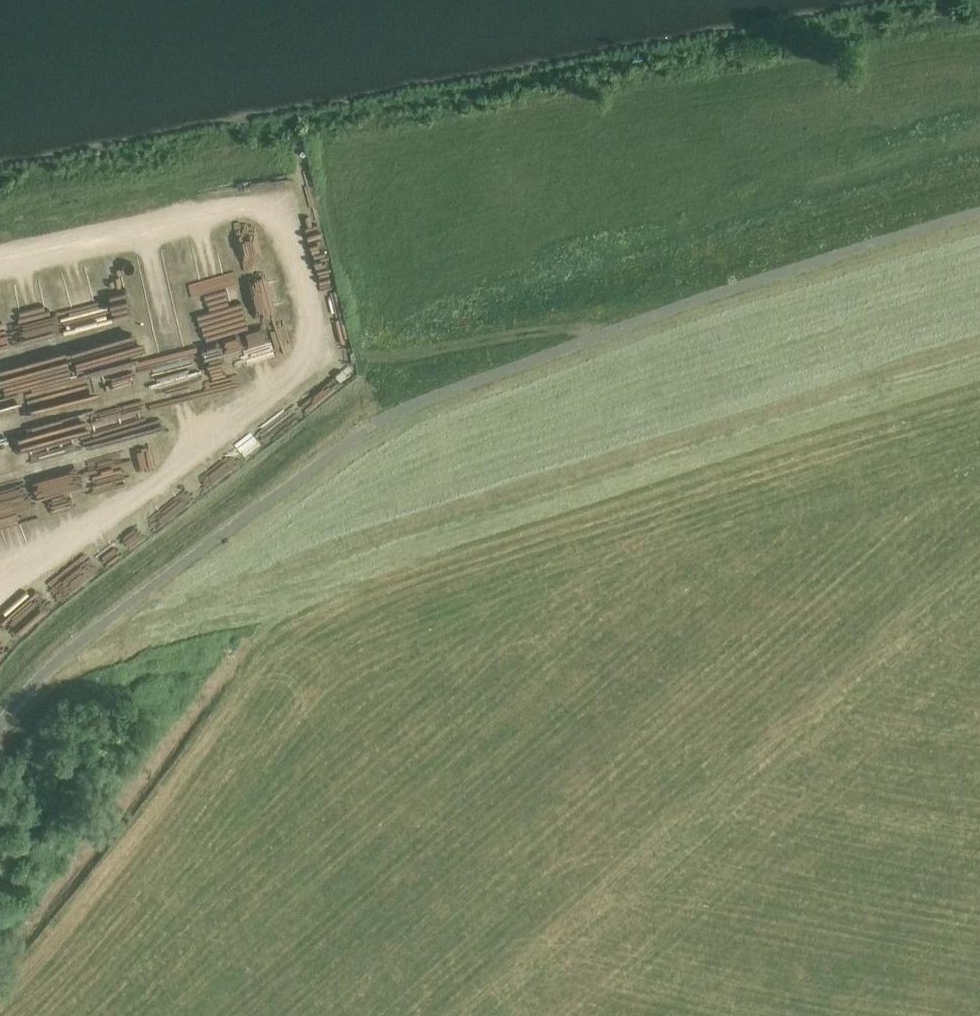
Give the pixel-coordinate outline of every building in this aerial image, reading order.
[(71,295),(97,282),(91,268),(64,281),(71,295)] [(240,268),(192,281),(208,339),(256,325),(240,268)] [(117,299),(119,315),(137,313),(135,297),(117,299)] [(11,329),(6,299),(0,300),(0,345),(74,333),(72,319),(11,329)]
